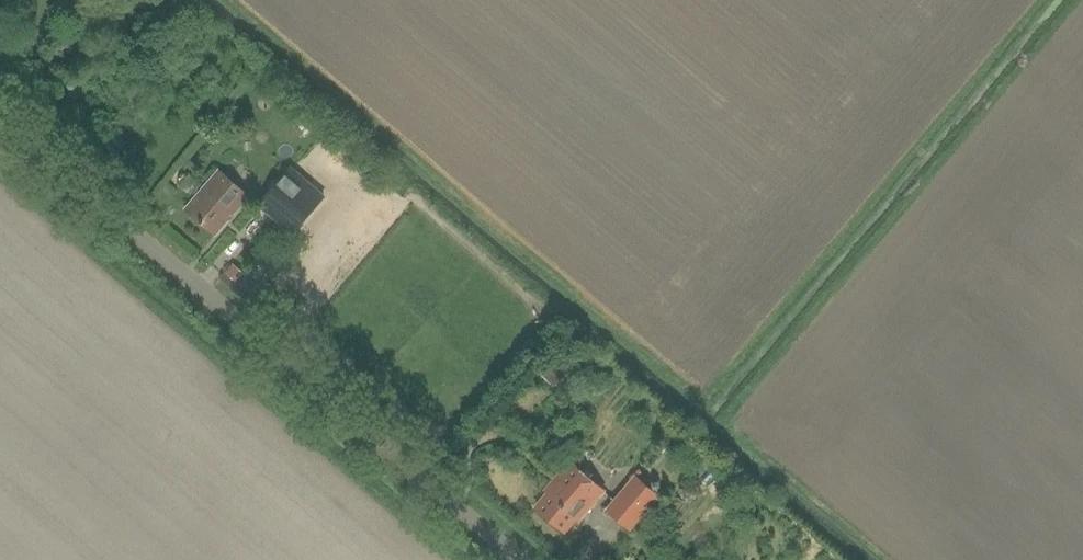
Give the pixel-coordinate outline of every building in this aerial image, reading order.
[(326,196),(292,167),(259,205),(293,234),(326,196)] [(219,170),(185,209),(192,215),(208,229),(215,235),(249,197),(219,170)] [(554,386),(567,373),(552,357),(539,370),(554,386)] [(606,489),(570,459),(545,489),(547,491),(535,506),(565,531),(575,518),(579,521),(606,489)] [(603,508),(626,528),(655,495),(631,475),(603,508)]
